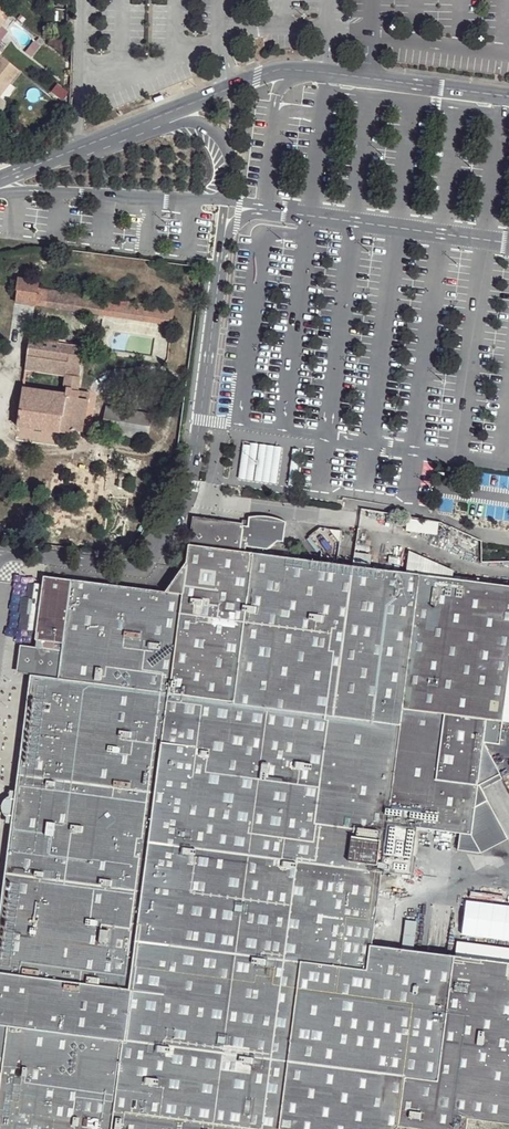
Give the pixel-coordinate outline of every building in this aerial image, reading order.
[(4,63),(0,68),(0,104),(2,105),(23,78),(4,63)] [(13,305),(35,308),(40,282),(18,278),(13,305)] [(172,326),(174,308),(42,288),(39,309),(67,313),(64,332),(77,334),(81,312),(172,326)] [(25,341),(19,430),(25,430),(25,435),(72,439),(72,433),(84,434),(86,401),(78,401),(82,345),(25,341)] [(148,439),(151,413),(104,408),(101,434),(148,439)] [(280,452),(232,446),(227,483),(274,490),(280,452)] [(258,549),(259,541),(281,543),(290,537),(295,537),(299,513),(278,508),(262,509),(261,520),(238,518),(203,514),(199,540),(197,556),(168,586),(49,571),(31,659),(14,808),(0,947),(0,1128),(401,1128),(407,1124),(451,1128),(461,1128),(463,1112),(508,1117),(508,957),(485,954),(375,938),(391,821),(476,833),(485,778),(485,718),(508,721),(508,714),(508,585),(385,567),(387,555),(363,552),(361,564),(351,562),(334,560),(258,549)] [(438,534),(438,520),(406,520),(406,534),(438,534)] [(334,560),(351,562),(356,527),(333,523),(322,533),(336,548),(334,560)] [(477,560),(484,543),(457,531),(450,548),(477,560)]
